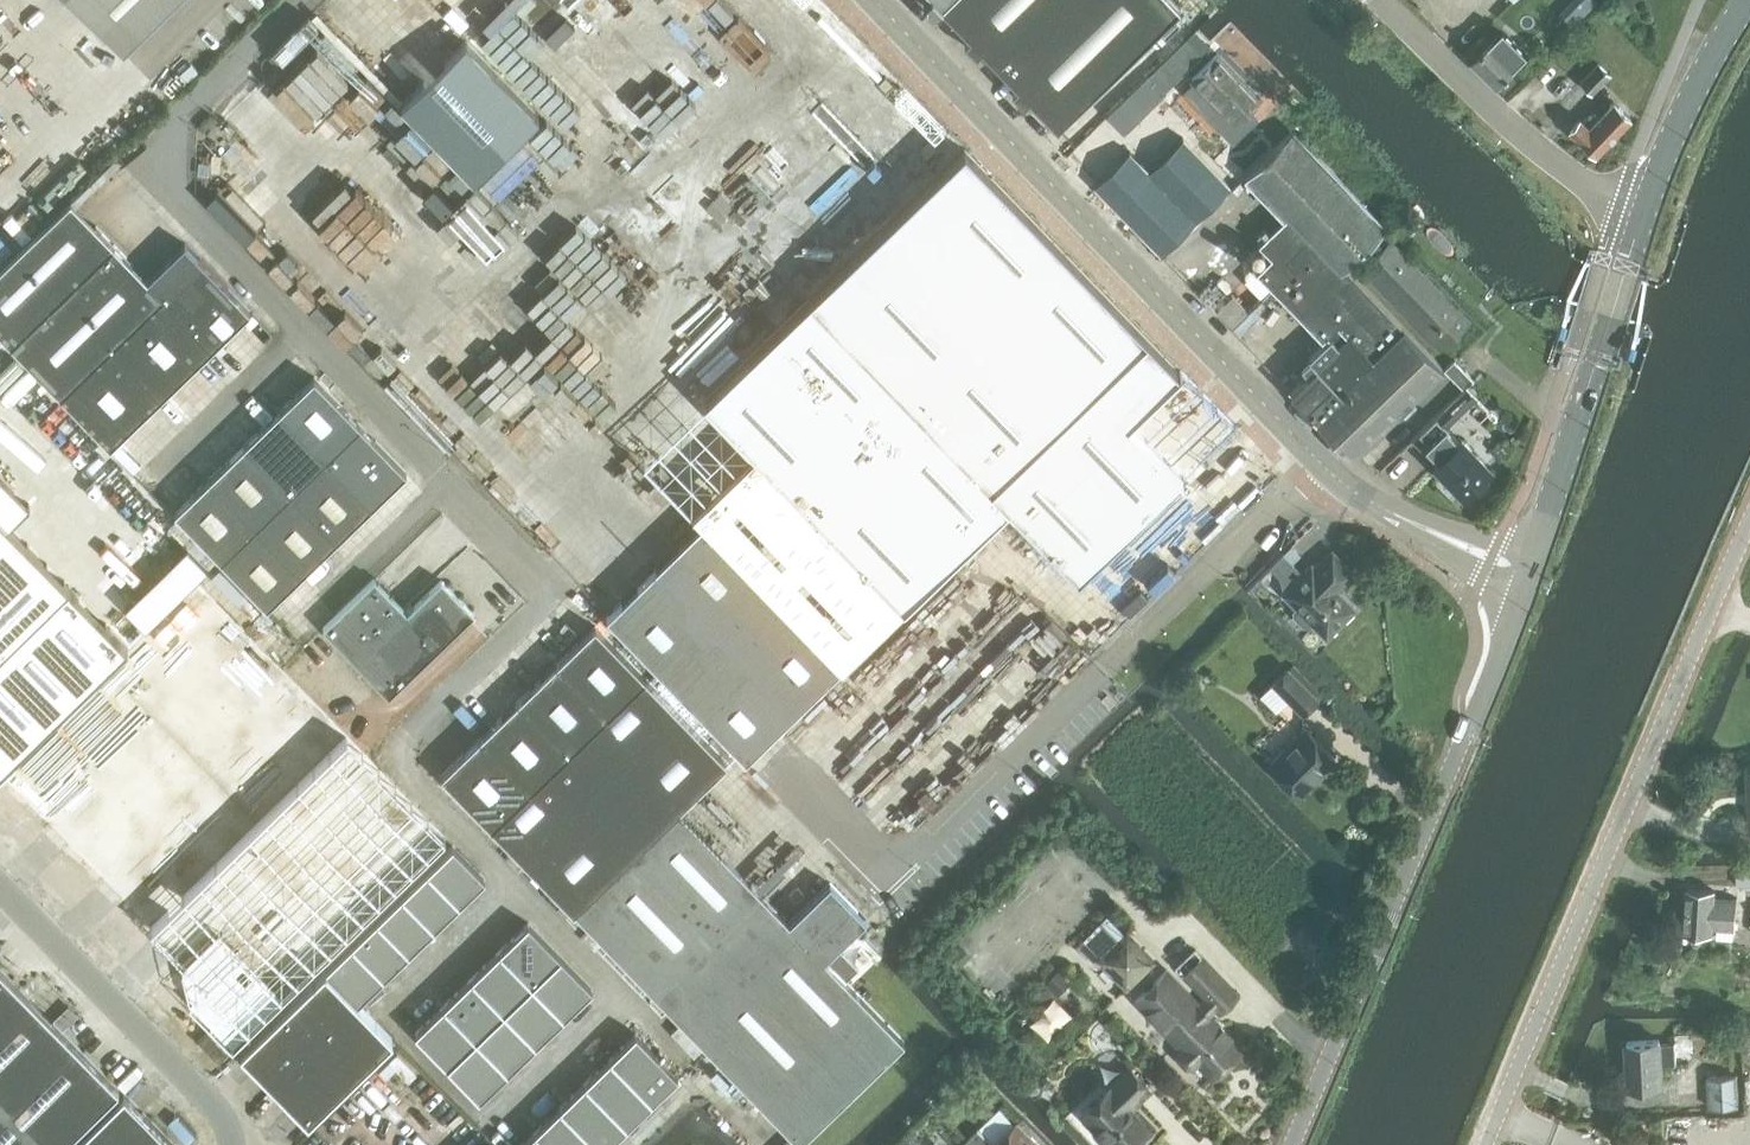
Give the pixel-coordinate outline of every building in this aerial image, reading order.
[(123,52),(176,0),(73,0),(123,52)] [(483,17),(620,164),(604,180),(661,240),(679,222),(699,243),(884,63),(824,0),(501,0),(483,17)] [(932,8),(935,11),(942,5),(970,35),(965,40),(977,52),(982,47),(1018,85),(1013,89),(1024,101),(1030,96),(1057,126),(1181,8),(1174,0),(939,0),(932,8)] [(1495,84),(1499,88),(1512,75),(1508,71),(1516,62),(1512,57),(1519,49),(1503,33),(1496,41),(1491,36),(1470,57),(1495,84)] [(466,39),(401,102),(474,177),(538,114),(466,39)] [(1233,123),(1262,96),(1216,51),(1189,79),(1190,80),(1182,89),(1208,116),(1217,107),(1233,123)] [(1592,92),(1610,73),(1598,62),(1580,80),(1592,92)] [(1145,74),(1106,112),(1124,130),(1163,92),(1145,74)] [(1596,152),(1631,116),(1612,98),(1589,123),(1581,114),(1569,126),(1596,152)] [(1293,128),(1257,162),(1297,203),(1282,217),(1259,240),(1271,254),(1257,268),(1324,340),(1309,354),(1317,362),(1290,387),(1352,452),(1353,451),(1442,366),(1403,324),(1345,265),(1385,225),(1293,128)] [(1129,149),(1093,184),(1161,253),(1230,185),(1182,136),(1148,169),(1129,149)] [(753,449),(691,509),(703,521),(841,663),(1008,503),(1078,576),(1180,477),(1182,478),(1237,426),(1180,366),(1178,368),(964,146),(704,397),(753,449)] [(0,267),(0,332),(11,343),(113,244),(70,199),(0,267)] [(1440,346),(1467,320),(1467,319),(1389,238),(1361,264),(1440,346)] [(184,242),(147,279),(162,295),(212,346),(250,310),(200,258),(184,242)] [(113,244),(11,343),(60,394),(111,344),(162,295),(147,279),(113,244)] [(1232,324),(1249,309),(1232,293),(1217,308),(1232,324)] [(162,295),(111,344),(161,396),(212,346),(162,295)] [(111,344),(60,394),(110,445),(161,396),(111,344)] [(1454,357),(1444,369),(1465,389),(1475,378),(1454,357)] [(325,457),(360,423),(314,376),(279,409),(325,457)] [(290,491),(325,457),(279,409),(244,443),(290,491)] [(1419,431),(1442,454),(1435,461),(1464,492),(1489,468),(1460,437),(1458,439),(1435,416),(1419,431)] [(325,457),(371,505),(406,471),(360,423),(325,457)] [(209,477),(255,525),(290,491),(244,443),(209,477)] [(337,539),(371,505),(325,457),(290,491),(337,539)] [(128,644),(11,524),(31,504),(0,473),(0,770),(128,644)] [(221,558),(255,525),(209,477),(174,511),(221,558)] [(302,572),(337,539),(290,491),(255,525),(302,572)] [(606,615),(746,759),(842,664),(841,663),(703,521),(606,615)] [(267,606),(302,572),(255,525),(221,558),(267,606)] [(1335,587),(1354,570),(1331,546),(1314,561),(1312,559),(1280,588),(1296,605),(1293,607),(1292,611),(1303,622),(1309,622),(1311,620),(1323,634),(1353,606),(1335,587)] [(1282,552),(1269,565),(1278,574),(1291,561),(1282,552)] [(374,578),(323,627),(352,658),(330,679),(367,717),(474,613),(441,579),(407,612),(404,608),(403,608),(375,578),(374,578)] [(0,776),(0,784),(179,967),(181,999),(231,1050),(447,843),(196,585),(0,776)] [(481,735),(442,773),(492,824),(509,842),(574,910),(575,908),(680,807),(728,761),(663,693),(596,624),(557,661),(519,698),(481,735)] [(1303,711),(1317,697),(1286,664),(1271,679),(1303,711)] [(1300,793),(1336,758),(1304,725),(1268,762),(1300,793)] [(680,807),(575,908),(707,1045),(799,1140),(904,1039),(845,978),(858,966),(838,945),(857,927),(857,908),(830,880),(789,920),(680,807)] [(427,867),(460,901),(485,876),(452,843),(427,867)] [(434,925),(460,901),(427,867),(402,892),(434,925)] [(1736,929),(1739,896),(1716,894),(1717,889),(1686,887),(1684,930),(1713,931),(1714,928),(1717,928),(1716,934),(1734,935),(1735,929),(1736,929)] [(409,950),(434,925),(402,892),(377,916),(409,950)] [(1107,914),(1076,945),(1093,963),(1097,959),(1126,988),(1127,987),(1155,959),(1126,930),(1124,932),(1107,914)] [(384,974),(409,950),(377,916),(352,941),(384,974)] [(531,981),(560,953),(528,920),(499,948),(531,981)] [(357,1000),(384,974),(352,941),(325,967),(357,1000)] [(1164,968),(1134,997),(1179,1045),(1179,1056),(1187,1065),(1198,1064),(1210,1077),(1240,1045),(1210,1015),(1216,1009),(1218,1011),(1237,991),(1201,953),(1194,946),(1174,965),(1203,996),(1197,1002),(1164,968)] [(503,1008),(531,981),(499,948),(471,975),(503,1008)] [(531,981),(564,1014),(592,986),(560,953),(531,981)] [(119,1085),(0,965),(0,1144),(58,1144),(119,1085)] [(393,1037),(357,1000),(325,967),(240,1050),(308,1119),(393,1037)] [(1071,980),(1060,969),(1047,982),(1058,993),(1071,980)] [(475,1036),(503,1008),(471,975),(443,1003),(475,1036)] [(536,1041),(564,1014),(531,981),(503,1008),(536,1041)] [(447,1063),(475,1036),(443,1003),(415,1030),(447,1063)] [(507,1069),(536,1041),(503,1008),(475,1036),(507,1069)] [(610,1056),(652,1099),(677,1074),(635,1031),(610,1056)] [(479,1096),(507,1069),(475,1036),(447,1063),(479,1096)] [(1665,1082),(1664,1062),(1676,1062),(1675,1040),(1663,1041),(1663,1038),(1628,1040),(1631,1084),(1665,1082)] [(627,1123),(652,1099),(610,1056),(585,1080),(627,1123)] [(1147,1126),(1128,1106),(1149,1086),(1129,1066),(1081,1112),(1106,1138),(1105,1142),(1108,1144),(1127,1144),(1147,1126)] [(1736,1074),(1707,1075),(1708,1105),(1738,1104),(1736,1074)] [(627,1123),(585,1080),(560,1105),(599,1144),(605,1144),(627,1123)] [(174,1141),(124,1090),(69,1144),(174,1144),(174,1141)] [(560,1105),(534,1129),(550,1144),(599,1144),(560,1105)] [(1016,1118),(989,1143),(991,1144),(1042,1144),(1016,1118)] [(989,1139),(978,1127),(966,1139),(973,1144),(983,1144),(989,1139)] [(534,1129),(518,1144),(550,1144),(534,1129)]
